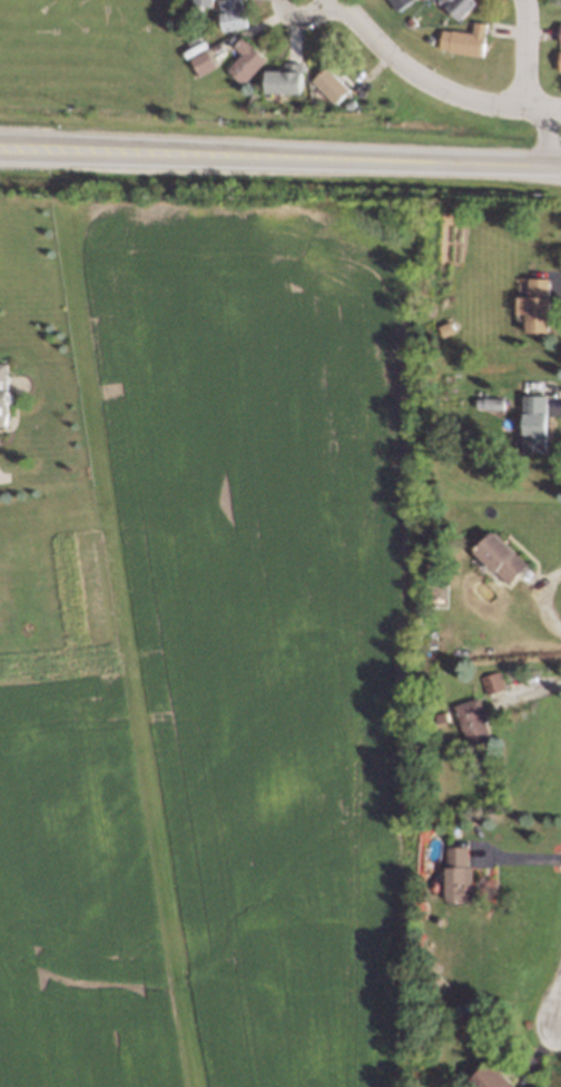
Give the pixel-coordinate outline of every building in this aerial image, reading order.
[(220,29),(215,0),(238,0),(243,24),(220,29)] [(399,11),(413,0),(390,0),(399,11)] [(461,16),(446,0),(477,0),(461,16)] [(483,52),(452,46),(452,45),(440,42),(443,26),(452,27),(453,22),(474,27),(476,16),(486,18),(484,29),(488,29),(483,52)] [(237,80),(223,67),(239,49),(232,41),(239,33),(262,53),(237,80)] [(187,56),(201,47),(209,62),(196,70),(187,56)] [(264,88),(264,68),(283,68),(283,58),(298,58),(298,88),(264,88)] [(331,99),(309,77),(324,62),(345,85),(331,99)] [(550,333),(552,278),(529,278),(528,332),(550,333)] [(12,426),(0,425),(0,362),(13,362),(12,426)] [(547,453),(548,395),(525,395),(524,453),(547,453)] [(531,564),(495,531),(476,552),(512,585),(531,564)] [(482,676),(486,694),(505,690),(502,672),(482,676)] [(495,739),(479,698),(455,707),(470,748),(495,739)] [(449,901),(475,900),(474,865),(469,865),(469,846),(448,846),(449,901)] [(492,1062),(471,1081),(477,1086),(516,1086),(492,1062)]
